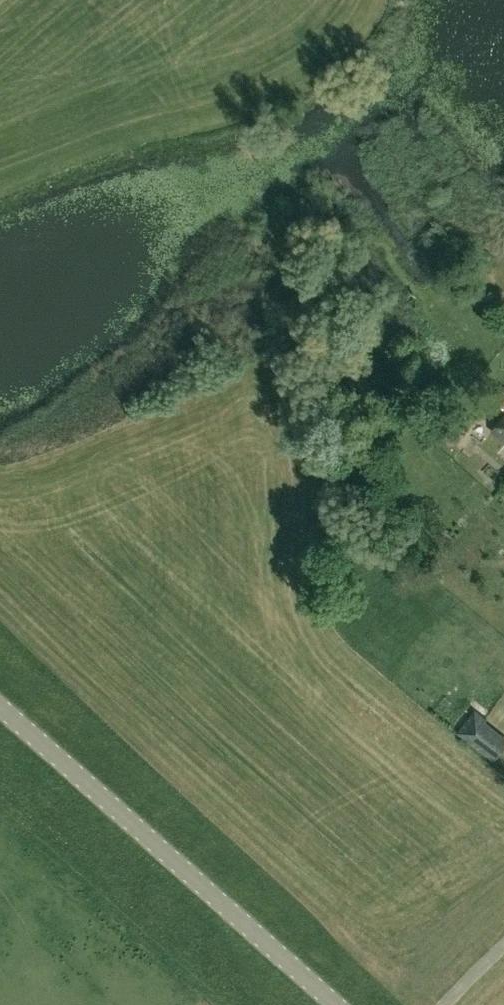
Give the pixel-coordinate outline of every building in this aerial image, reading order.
[(493,429),(503,438),(503,416),(493,429)] [(483,725),(486,721),(475,712),(457,734),(493,762),(503,748),(503,741),(483,725)]
